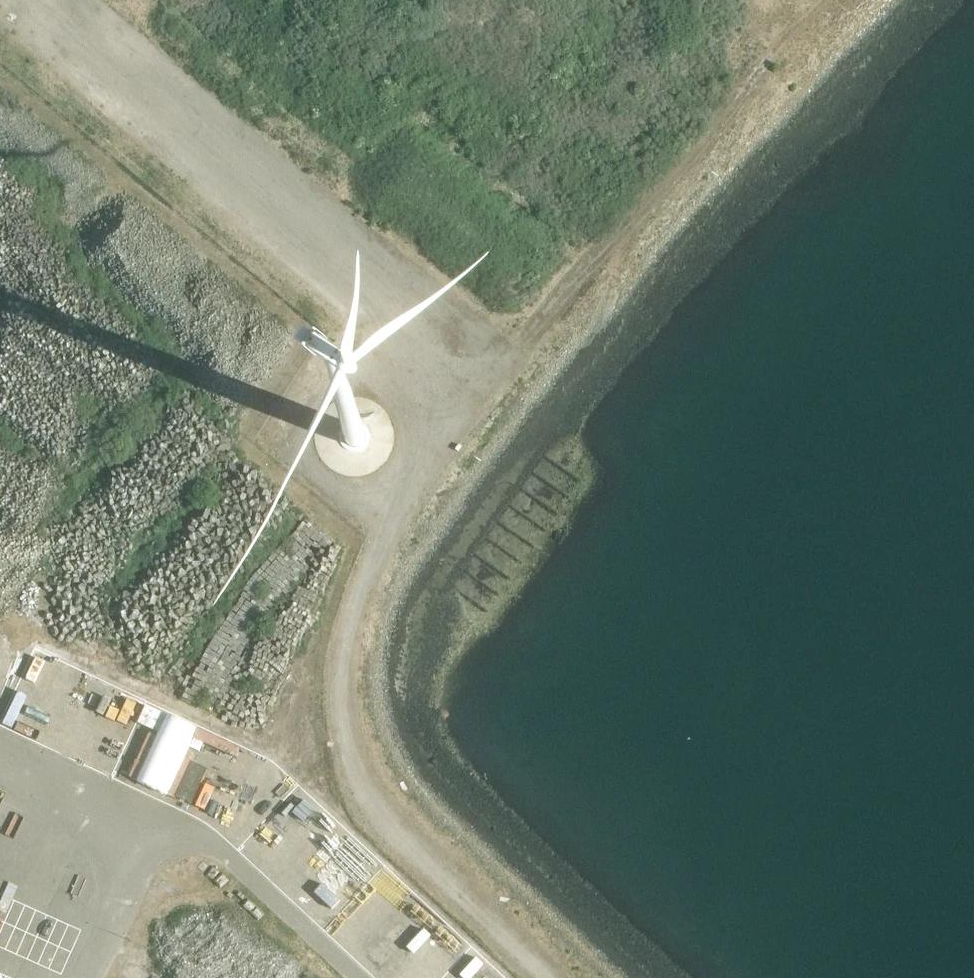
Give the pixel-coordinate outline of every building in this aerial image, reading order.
[(344,433),(343,436),(343,439),(344,442),(346,444),(348,447),(351,448),(355,448),(358,447),(361,446),(363,443),(364,440),(365,437),(365,434),(363,431),(361,428),(358,426),(355,425),(352,426),(349,426),(347,428),(345,430),(344,433)]
